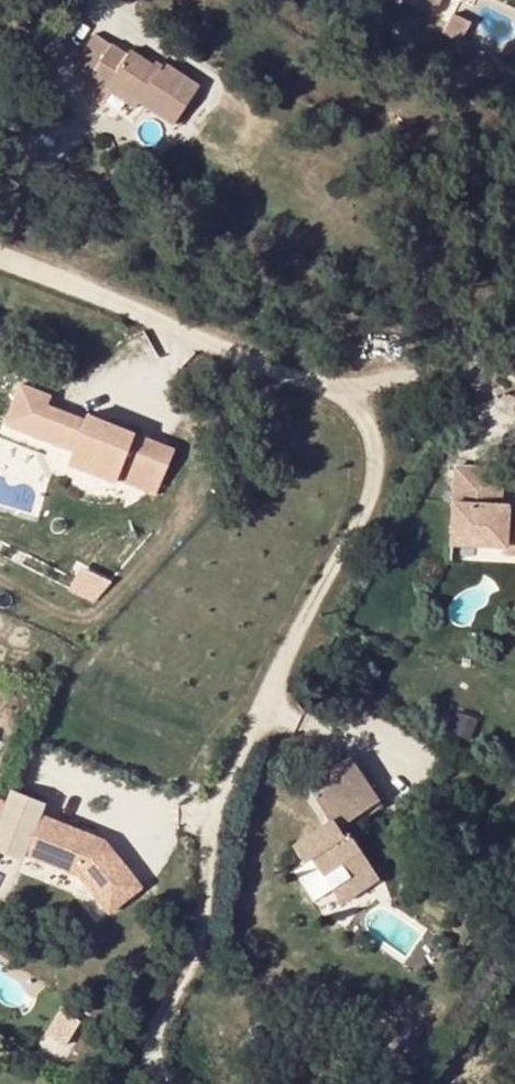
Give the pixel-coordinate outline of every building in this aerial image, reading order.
[(442,12),(447,0),(415,0),(442,12)] [(107,80),(137,100),(170,123),(196,82),(167,64),(163,71),(129,49),(126,53),(109,42),(91,69),(107,80)] [(77,86),(95,99),(102,87),(107,80),(91,69),(77,86)] [(132,107),(137,100),(107,80),(102,87),(132,107)] [(152,494),(170,449),(83,415),(81,420),(44,405),(47,396),(17,384),(1,424),(68,451),(64,463),(112,482),(119,463),(136,470),(135,488),(152,494)] [(507,511),(508,504),(498,503),(500,472),(455,469),(454,501),(451,542),(504,545),(503,554),(514,554),(514,511),(507,511)] [(393,806),(366,761),(346,774),(351,783),(330,796),(345,823),(308,845),(318,864),(324,861),(343,893),(347,891),(348,893),(362,884),(365,889),(386,875),(358,828),(393,806)] [(351,783),(346,774),(324,787),(330,796),(351,783)] [(0,804),(0,846),(21,854),(21,853),(37,814),(40,804),(5,790),(2,800),(0,804)] [(136,889),(103,839),(37,814),(21,853),(74,873),(101,913),(136,889)] [(352,908),(391,884),(386,875),(365,889),(362,884),(348,893),(347,891),(343,893),(352,908)]
